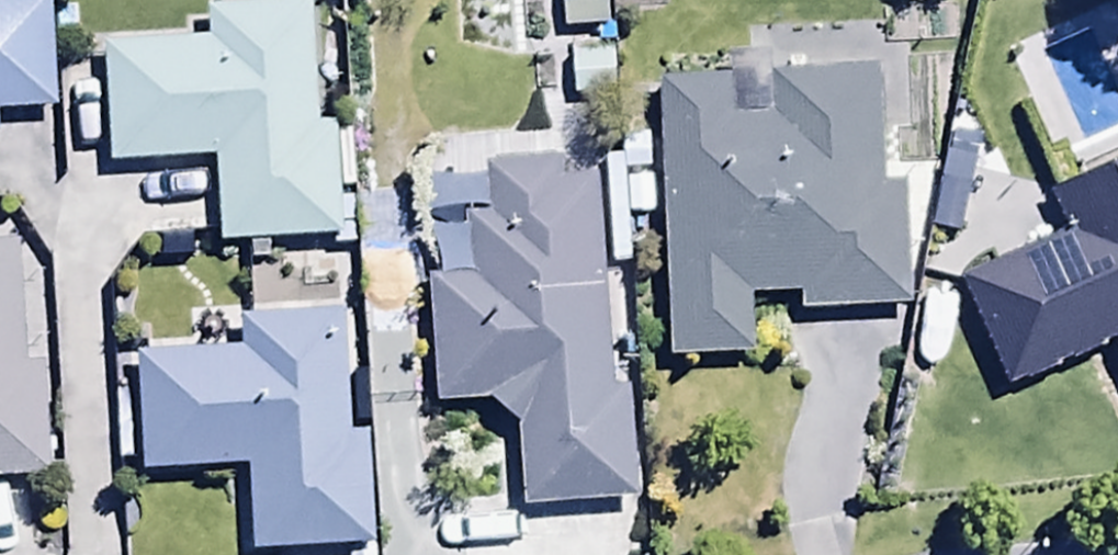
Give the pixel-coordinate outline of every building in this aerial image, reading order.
[(563,38),(610,35),(608,0),(561,0),(563,38)] [(57,116),(54,3),(0,5),(0,118),(57,116)] [(218,168),(220,251),(341,249),(338,132),(319,132),(316,5),(209,8),(210,50),(107,52),(110,171),(218,168)] [(620,57),(573,57),(572,107),(619,108),(620,57)] [(729,63),(730,87),(658,90),(671,367),(753,364),(751,303),(800,301),(801,320),(915,316),(910,193),(884,194),(880,78),(769,82),(769,61),(729,63)] [(946,161),(933,235),(965,241),(978,167),(946,161)] [(613,397),(597,187),(566,189),(565,174),(490,180),(491,188),(425,193),(427,223),(469,220),(470,237),(435,239),(439,291),(429,291),(438,411),(494,407),(518,432),(525,515),(640,507),(631,396),(613,397)] [(1055,208),(1073,248),(967,295),(1011,394),(1117,346),(1117,347),(1117,180),(1055,208)] [(50,488),(45,376),(24,377),(18,252),(0,253),(0,491),(50,488)] [(141,365),(145,481),(248,477),(251,554),(373,554),(369,441),(351,442),(346,320),(242,323),(244,361),(141,365)]
